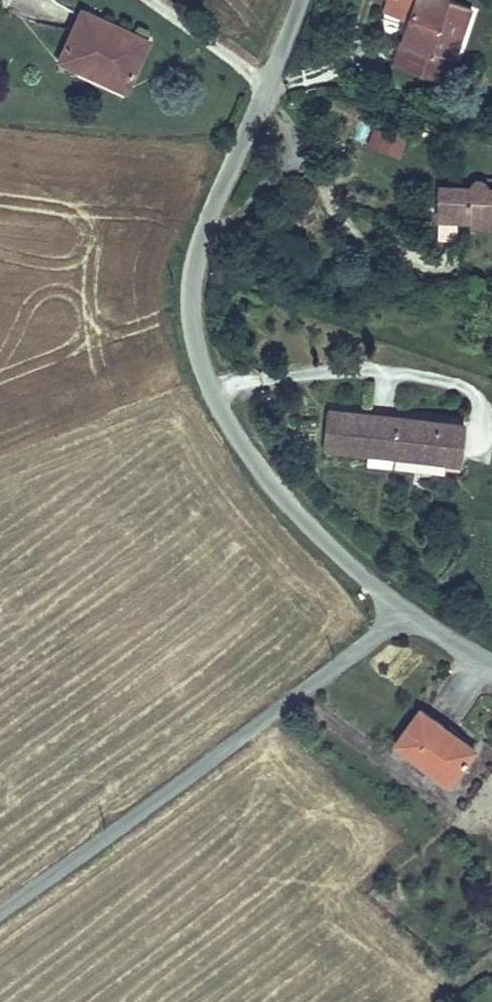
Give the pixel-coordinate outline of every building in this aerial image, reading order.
[(181,35),(115,0),(89,50),(108,58),(105,63),(153,87),(159,77),(181,35)] [(488,51),(491,39),(491,0),(418,0),(416,6),(440,12),(429,57),(471,67),(484,61),(488,51)] [(373,124),(366,146),(400,157),(407,135),(373,124)] [(462,202),(491,202),(491,178),(491,179),(463,179),(462,202)] [(462,202),(462,212),(491,212),(491,202),(462,202)] [(351,440),(441,446),(468,450),(470,419),(450,415),(448,410),(351,403),(351,440)] [(468,450),(441,446),(441,460),(487,460),(487,413),(448,410),(450,415),(470,419),(468,450)] [(455,706),(432,740),(482,778),(491,764),(491,733),(455,706)]
